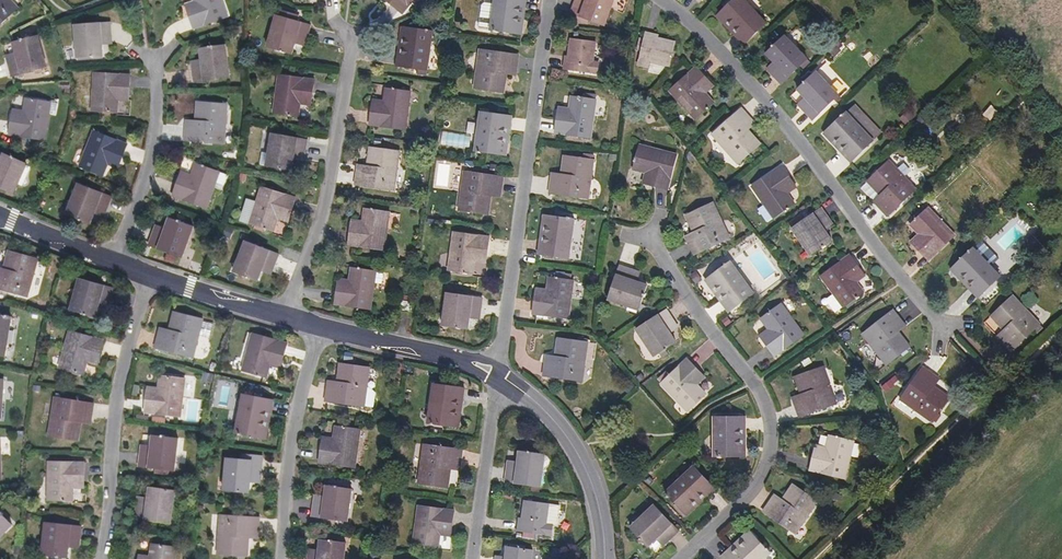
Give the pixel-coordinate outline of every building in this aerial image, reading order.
[(10,0),(0,0),(0,24),(18,8),(10,0)] [(197,6),(195,0),(184,4),(186,10),(197,6)] [(221,0),(195,0),(197,6),(186,10),(192,29),(227,17),(221,0)] [(412,0),(385,0),(400,13),(412,0)] [(520,0),(494,0),(493,9),(485,8),(482,10),(480,19),(478,21),(478,26),(479,28),(521,35),(523,20),(518,19),(520,0)] [(494,0),(488,0),(485,2),(485,8),(493,9),(494,0)] [(526,0),(520,0),(518,19),(523,20),(526,0)] [(571,13),(605,26),(615,0),(586,0),(585,1),(582,0),(575,0),(571,13)] [(747,42),(767,23),(746,0),(735,0),(717,17),(725,26),(729,22),(747,42)] [(296,15),(297,11),(281,6),(279,10),(296,15)] [(307,39),(311,26),(297,21),(299,16),(296,15),(279,10),(278,15),(276,15),(270,35),(277,37),(273,48),(292,54),(296,42),(297,37),(307,39)] [(725,26),(743,45),(747,42),(729,22),(725,26)] [(111,39),(111,24),(75,25),(76,46),(82,46),(82,57),(103,57),(102,45),(102,39),(111,39)] [(428,70),(433,30),(402,26),(400,39),(406,40),(403,66),(428,70)] [(646,32),(638,65),(650,68),(651,63),(670,67),(676,41),(658,38),(654,37),(654,34),(646,32)] [(273,48),(277,37),(270,35),(267,47),(273,48)] [(41,47),(38,36),(33,38),(36,49),(41,47)] [(808,59),(785,36),(765,54),(773,63),(777,67),(770,73),(781,85),(808,59)] [(47,68),(41,47),(36,49),(33,38),(13,43),(16,55),(18,60),(8,62),(12,76),(47,68)] [(403,66),(406,40),(400,39),(396,65),(403,66)] [(565,62),(564,69),(598,74),(599,62),(594,61),(597,42),(570,39),(568,57),(567,62),(565,62)] [(230,76),(227,56),(221,56),(219,44),(199,47),(201,59),(202,65),(192,66),(194,81),(230,76)] [(516,70),(518,55),(479,50),(474,89),(504,93),(506,75),(507,69),(516,70)] [(777,67),(773,63),(766,69),(770,73),(777,67)] [(697,67),(669,91),(695,120),(715,102),(706,93),(702,89),(711,82),(697,67)] [(812,120),(839,95),(817,71),(797,90),(805,98),(809,102),(802,109),(812,120)] [(313,100),(317,79),(280,73),(274,111),(299,115),(301,104),(302,98),(313,100)] [(129,96),(130,76),(94,74),(91,112),(117,113),(118,101),(118,96),(129,96)] [(702,89),(706,93),(714,86),(711,82),(702,89)] [(405,130),(410,92),(385,88),(384,101),(383,106),(372,105),(369,125),(405,130)] [(558,112),(554,134),(592,138),(597,99),(571,96),(569,108),(569,114),(558,112)] [(44,141),(51,103),(26,98),(23,116),(12,114),(8,134),(44,141)] [(809,102),(805,98),(798,105),(802,109),(809,102)] [(229,139),(228,99),(199,100),(199,119),(199,125),(190,124),(190,139),(229,139)] [(847,112),(874,140),(883,132),(856,104),(847,112)] [(748,129),(745,125),(752,119),(742,108),(712,135),(738,164),(761,143),(748,129)] [(503,143),(506,116),(481,112),(475,152),(507,156),(508,144),(503,143)] [(836,140),(854,159),(874,140),(847,112),(823,134),(832,143),(836,140)] [(508,144),(512,116),(506,116),(503,143),(508,144)] [(745,125),(748,129),(755,123),(752,119),(745,125)] [(120,163),(128,144),(94,130),(79,166),(103,176),(107,165),(110,159),(120,163)] [(294,159),(295,153),(305,155),(307,141),(272,134),(268,154),(274,155),(272,167),(292,171),(294,159)] [(832,143),(851,163),(854,159),(836,140),(832,143)] [(651,174),(648,185),(669,190),(677,154),(640,144),(633,170),(645,173),(651,174)] [(394,190),(400,152),(370,148),(367,166),(366,172),(357,170),(356,185),(394,190)] [(22,174),(16,172),(21,161),(3,153),(0,161),(0,188),(13,193),(22,174)] [(272,167),(274,155),(268,154),(261,153),(259,165),(272,167)] [(552,178),(549,193),(589,199),(595,160),(564,156),(561,174),(560,180),(552,178)] [(118,169),(120,163),(110,159),(107,165),(118,169)] [(887,217),(917,189),(890,160),(867,182),(880,196),(884,200),(877,206),(887,217)] [(22,174),(27,163),(21,161),(16,172),(22,174)] [(207,209),(220,173),(196,164),(192,176),(190,181),(180,178),(173,196),(207,209)] [(752,187),(773,219),(795,204),(788,193),(785,189),(794,183),(782,166),(752,187)] [(190,181),(192,176),(182,172),(180,178),(190,181)] [(488,215),(492,191),(501,192),(503,177),(464,172),(458,211),(488,215)] [(651,174),(645,173),(643,183),(648,185),(651,174)] [(785,189),(788,193),(797,188),(794,183),(785,189)] [(108,211),(114,198),(105,194),(107,190),(93,185),(92,189),(80,184),(73,203),(78,205),(74,217),(92,224),(97,213),(99,207),(108,211)] [(290,216),(296,197),(261,186),(256,202),(250,222),(274,230),(278,218),(280,213),(290,216)] [(884,200),(880,196),(873,202),(877,206),(884,200)] [(250,222),(256,202),(247,199),(241,218),(250,222)] [(693,233),(696,238),(687,242),(694,256),(730,238),(714,202),(686,216),(693,233)] [(74,217),(78,205),(73,203),(68,215),(74,217)] [(106,217),(108,211),(99,207),(97,213),(106,217)] [(914,245),(929,261),(956,235),(929,207),(910,225),(918,234),(922,238),(914,245)] [(822,208),(792,229),(810,256),(832,241),(826,231),(823,227),(831,221),(822,208)] [(384,250),(390,212),(364,209),(363,221),(362,227),(351,225),(348,245),(384,250)] [(288,222),(290,216),(280,213),(278,218),(288,222)] [(547,228),(543,255),(570,259),(576,219),(544,215),(542,228),(547,228)] [(182,258),(189,238),(183,236),(187,225),(168,219),(164,229),(162,235),(153,232),(148,246),(182,258)] [(823,227),(826,231),(834,226),(831,221),(823,227)] [(189,238),(193,227),(187,225),(183,236),(189,238)] [(162,235),(164,229),(155,226),(153,232),(162,235)] [(542,228),(538,254),(543,255),(547,228),(542,228)] [(486,257),(489,237),(453,232),(447,270),(473,274),(475,262),(475,256),(486,257)] [(696,238),(693,233),(685,236),(687,242),(696,238)] [(918,234),(911,242),(914,245),(922,238),(918,234)] [(274,269),(279,255),(245,242),(238,260),(244,262),(239,274),(258,281),(262,270),(264,265),(273,268),(274,269)] [(978,248),(991,262),(997,257),(984,243),(978,248)] [(963,276),(981,295),(1001,276),(974,248),(951,270),(959,279),(963,276)] [(190,263),(194,251),(187,249),(183,260),(190,263)] [(37,259),(8,251),(3,269),(1,275),(0,275),(0,289),(26,297),(37,259)] [(850,255),(820,277),(843,308),(865,292),(857,282),(854,278),(862,272),(850,255)] [(239,274),(244,262),(238,260),(234,272),(239,274)] [(731,261),(705,281),(713,291),(717,288),(732,310),(754,293),(731,261)] [(271,274),(273,268),(264,265),(262,270),(271,274)] [(620,265),(609,300),(639,311),(648,285),(637,281),(632,280),(635,270),(620,265)] [(372,309),(377,271),(352,268),(350,280),(349,285),(338,284),(336,304),(372,309)] [(632,280),(637,281),(640,272),(635,270),(632,280)] [(854,278),(857,282),(866,276),(862,272),(854,278)] [(963,276),(959,279),(978,298),(981,295),(963,276)] [(864,290),(872,285),(867,277),(859,282),(864,290)] [(110,303),(115,289),(80,278),(70,309),(95,317),(99,305),(101,300),(110,303)] [(533,313),(569,318),(575,281),(548,278),(547,289),(546,295),(536,293),(533,313)] [(713,291),(728,313),(732,310),(717,288),(713,291)] [(470,318),(471,312),(480,313),(482,299),(447,293),(444,314),(450,315),(448,327),(468,330),(470,318)] [(1007,335),(1000,341),(1011,352),(1040,324),(1013,295),(991,317),(1003,331),(1007,335)] [(409,314),(411,303),(401,301),(399,312),(409,314)] [(805,335),(782,303),(760,319),(768,329),(771,333),(763,340),(775,357),(805,335)] [(667,309),(636,330),(654,357),(677,342),(671,333),(667,328),(676,323),(667,309)] [(899,332),(895,327),(903,321),(894,310),(862,335),(886,366),(911,346),(899,332)] [(193,358),(203,320),(174,312),(169,330),(168,337),(158,334),(155,348),(193,358)] [(12,318),(0,315),(0,355),(5,356),(12,318)] [(895,327),(899,332),(906,326),(903,321),(895,327)] [(667,328),(671,333),(679,327),(676,323),(667,328)] [(168,337),(169,330),(160,328),(158,334),(168,337)] [(771,333),(768,329),(760,335),(763,340),(771,333)] [(98,360),(104,340),(68,331),(58,368),(83,375),(86,363),(88,357),(98,360)] [(1003,331),(997,337),(1000,341),(1007,335),(1003,331)] [(270,364),(272,359),(282,361),(287,342),(252,333),(242,370),(267,376),(270,364)] [(555,357),(554,362),(545,361),(543,376),(583,382),(589,342),(558,338),(555,357)] [(97,366),(98,360),(88,357),(86,363),(97,366)] [(702,374),(687,359),(661,383),(687,412),(707,394),(698,385),(694,381),(702,374)] [(364,407),(369,368),(339,364),(337,382),(336,388),(326,387),(324,401),(364,407)] [(802,400),(794,403),(799,417),(837,404),(824,367),(794,377),(801,395),(802,400)] [(935,386),(930,383),(936,376),(923,367),(900,400),(932,423),(950,397),(935,386)] [(694,381),(698,385),(706,378),(702,374),(694,381)] [(930,383),(935,386),(940,379),(936,376),(930,383)] [(181,417),(185,380),(159,377),(158,388),(157,394),(147,393),(144,413),(181,417)] [(459,428),(460,416),(454,415),(458,388),(433,385),(427,423),(459,428)] [(460,416),(464,389),(458,388),(454,415),(460,416)] [(263,426),(268,399),(243,394),(235,433),(266,439),(268,427),(263,426)] [(802,400),(801,395),(792,397),(794,403),(802,400)] [(81,423),(82,417),(91,419),(94,404),(54,397),(48,437),(78,442),(81,423)] [(268,427),(274,400),(268,399),(263,426),(268,427)] [(741,417),(714,417),(714,457),(746,457),(746,443),(741,444),(741,417)] [(152,425),(166,426),(167,420),(153,418),(152,425)] [(351,447),(353,434),(333,431),(331,444),(331,449),(321,448),(319,463),(354,468),(357,447),(351,447)] [(810,471),(845,479),(855,441),(829,435),(826,447),(825,453),(814,450),(810,471)] [(175,472),(179,439),(153,436),(152,448),(151,454),(141,452),(139,467),(175,472)] [(447,488),(450,470),(450,464),(460,466),(462,450),(423,445),(417,484),(447,488)] [(825,453),(826,447),(816,445),(814,450),(825,453)] [(507,466),(505,482),(542,487),(544,468),(548,469),(551,466),(552,459),(550,456),(546,455),(519,451),(517,462),(517,467),(507,466)] [(260,482),(262,462),(255,461),(255,456),(242,455),(241,460),(226,458),(223,497),(248,499),(249,488),(249,482),(260,482)] [(83,484),(84,463),(47,461),(46,499),(71,501),(72,489),(72,483),(83,484)] [(665,493),(687,517),(696,508),(693,504),(713,486),(694,466),(665,493)] [(782,500),(779,504),(771,499),(762,512),(796,534),(819,502),(792,484),(782,500)] [(346,522),(351,490),(337,488),(325,486),(323,498),(323,504),(313,503),(311,517),(315,518),(314,524),(328,526),(329,519),(333,520),(346,522)] [(693,504),(696,508),(716,489),(713,486),(693,504)] [(171,523),(174,503),(167,502),(169,490),(149,488),(148,499),(147,505),(138,504),(136,518),(171,523)] [(782,500),(774,494),(771,499),(779,504),(782,500)] [(518,531),(552,536),(553,524),(548,524),(551,505),(524,501),(522,519),(521,523),(519,523),(518,531)] [(654,504),(629,527),(649,548),(657,540),(661,536),(668,544),(681,532),(654,504)] [(452,532),(455,511),(418,506),(413,544),(438,548),(440,536),(441,530),(452,532)] [(8,522),(0,514),(0,531),(8,522)] [(248,557),(249,538),(249,533),(258,533),(259,518),(220,516),(218,555),(248,557)] [(13,527),(8,522),(0,531),(0,532),(4,536),(13,527)] [(80,541),(81,527),(46,523),(43,543),(49,544),(48,556),(68,558),(69,545),(70,540),(80,541)] [(725,558),(766,558),(771,554),(749,530),(740,539),(743,542),(725,558)] [(668,544),(661,536),(657,540),(664,547),(668,544)] [(345,543),(319,539),(317,552),(317,557),(307,556),(306,558),(343,558),(345,543)] [(720,557),(722,558),(725,558),(743,542),(740,539),(720,557)] [(177,547),(152,543),(150,555),(149,558),(176,558),(177,547)] [(535,550),(506,546),(505,557),(504,558),(534,558),(535,550)]
